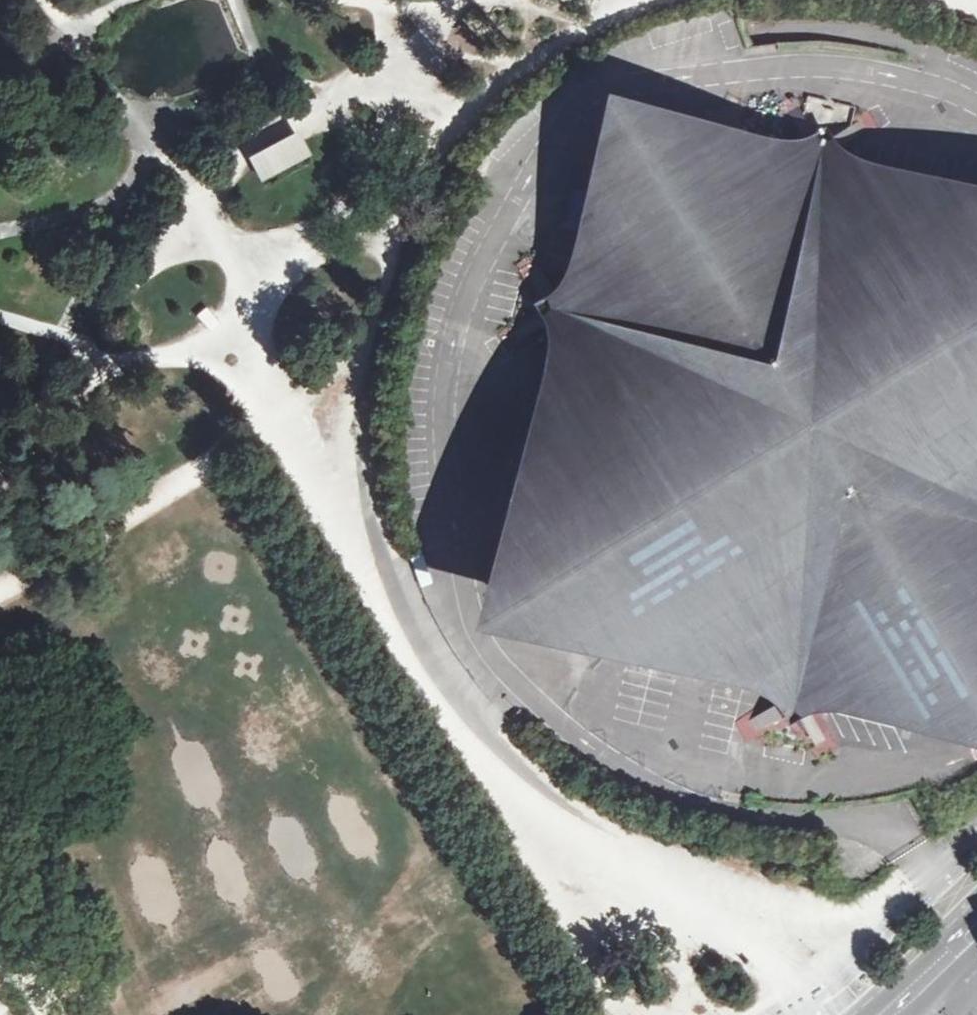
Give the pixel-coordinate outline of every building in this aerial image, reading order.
[(477,634),(754,693),(788,726),(830,713),(976,755),(976,191),(854,162),(827,131),(780,143),(608,100),(563,285),(534,306),(549,341),(477,634)] [(298,135),(254,159),(266,183),(311,160),(298,135)]
